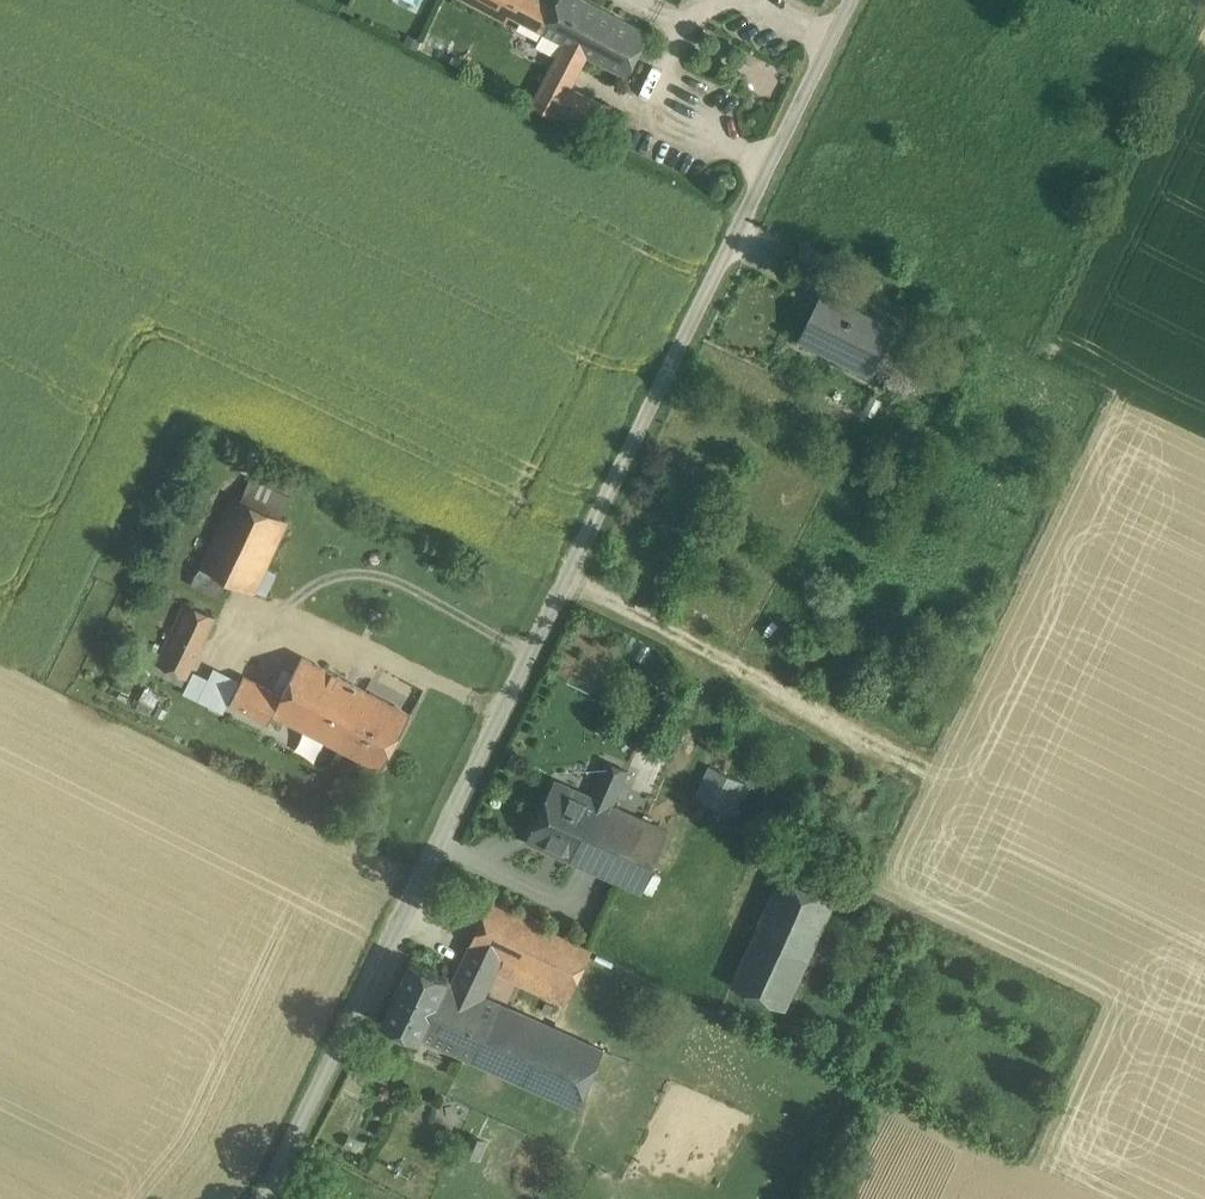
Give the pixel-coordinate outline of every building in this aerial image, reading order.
[(544,0),(466,0),(507,21),(511,13),(543,30),(555,6),(544,0)] [(589,0),(558,0),(555,6),(543,30),(565,41),(588,54),(628,74),(650,32),(589,0)] [(565,41),(533,103),(556,115),(560,108),(590,123),(601,102),(571,86),(588,54),(565,41)] [(860,308),(824,290),(799,339),(870,374),(887,338),(853,321),(860,308)] [(895,324),(860,308),(853,321),(887,338),(895,324)] [(872,393),(863,408),(874,414),(883,400),(872,393)] [(291,495),(251,477),(241,499),(281,517),(291,495)] [(233,495),(201,566),(228,578),(256,591),(267,568),(289,521),(281,517),(241,499),(233,495)] [(228,578),(201,566),(193,584),(220,596),(228,578)] [(267,568),(256,591),(266,596),(277,572),(267,568)] [(184,600),(155,661),(157,662),(187,676),(188,677),(217,616),(184,600)] [(655,646),(643,639),(635,654),(647,661),(655,646)] [(410,711),(305,656),(284,696),(275,714),(380,768),(410,711)] [(187,676),(157,662),(153,670),(183,684),(187,676)] [(208,680),(198,701),(222,713),(238,681),(213,669),(208,680)] [(198,701),(208,680),(193,673),(183,694),(198,701)] [(284,696),(245,676),(230,704),(269,724),(275,714),(284,696)] [(145,683),(139,697),(154,704),(160,690),(145,683)] [(748,783),(709,764),(695,794),(734,812),(748,783)] [(626,776),(606,766),(593,793),(613,802),(626,776)] [(593,793),(563,778),(534,837),(584,862),(613,802),(593,793)] [(641,816),(613,802),(584,862),(612,876),(630,838),(641,816)] [(671,831),(641,816),(630,838),(661,853),(671,831)] [(661,853),(630,838),(612,876),(642,891),(661,853)] [(784,873),(730,983),(786,1010),(839,901),(784,873)] [(592,949),(492,900),(472,940),(493,950),(528,967),(520,984),(564,1005),(592,949)] [(472,940),(452,980),(473,990),(485,967),(493,950),(472,940)] [(528,967),(493,950),(485,967),(520,984),(528,967)] [(452,980),(412,961),(385,1018),(425,1037),(452,980)] [(452,980),(425,1037),(446,1047),(473,990),(452,980)] [(603,1053),(473,990),(446,1047),(575,1110),(603,1053)] [(479,1158),(487,1138),(469,1131),(461,1151),(479,1158)]
